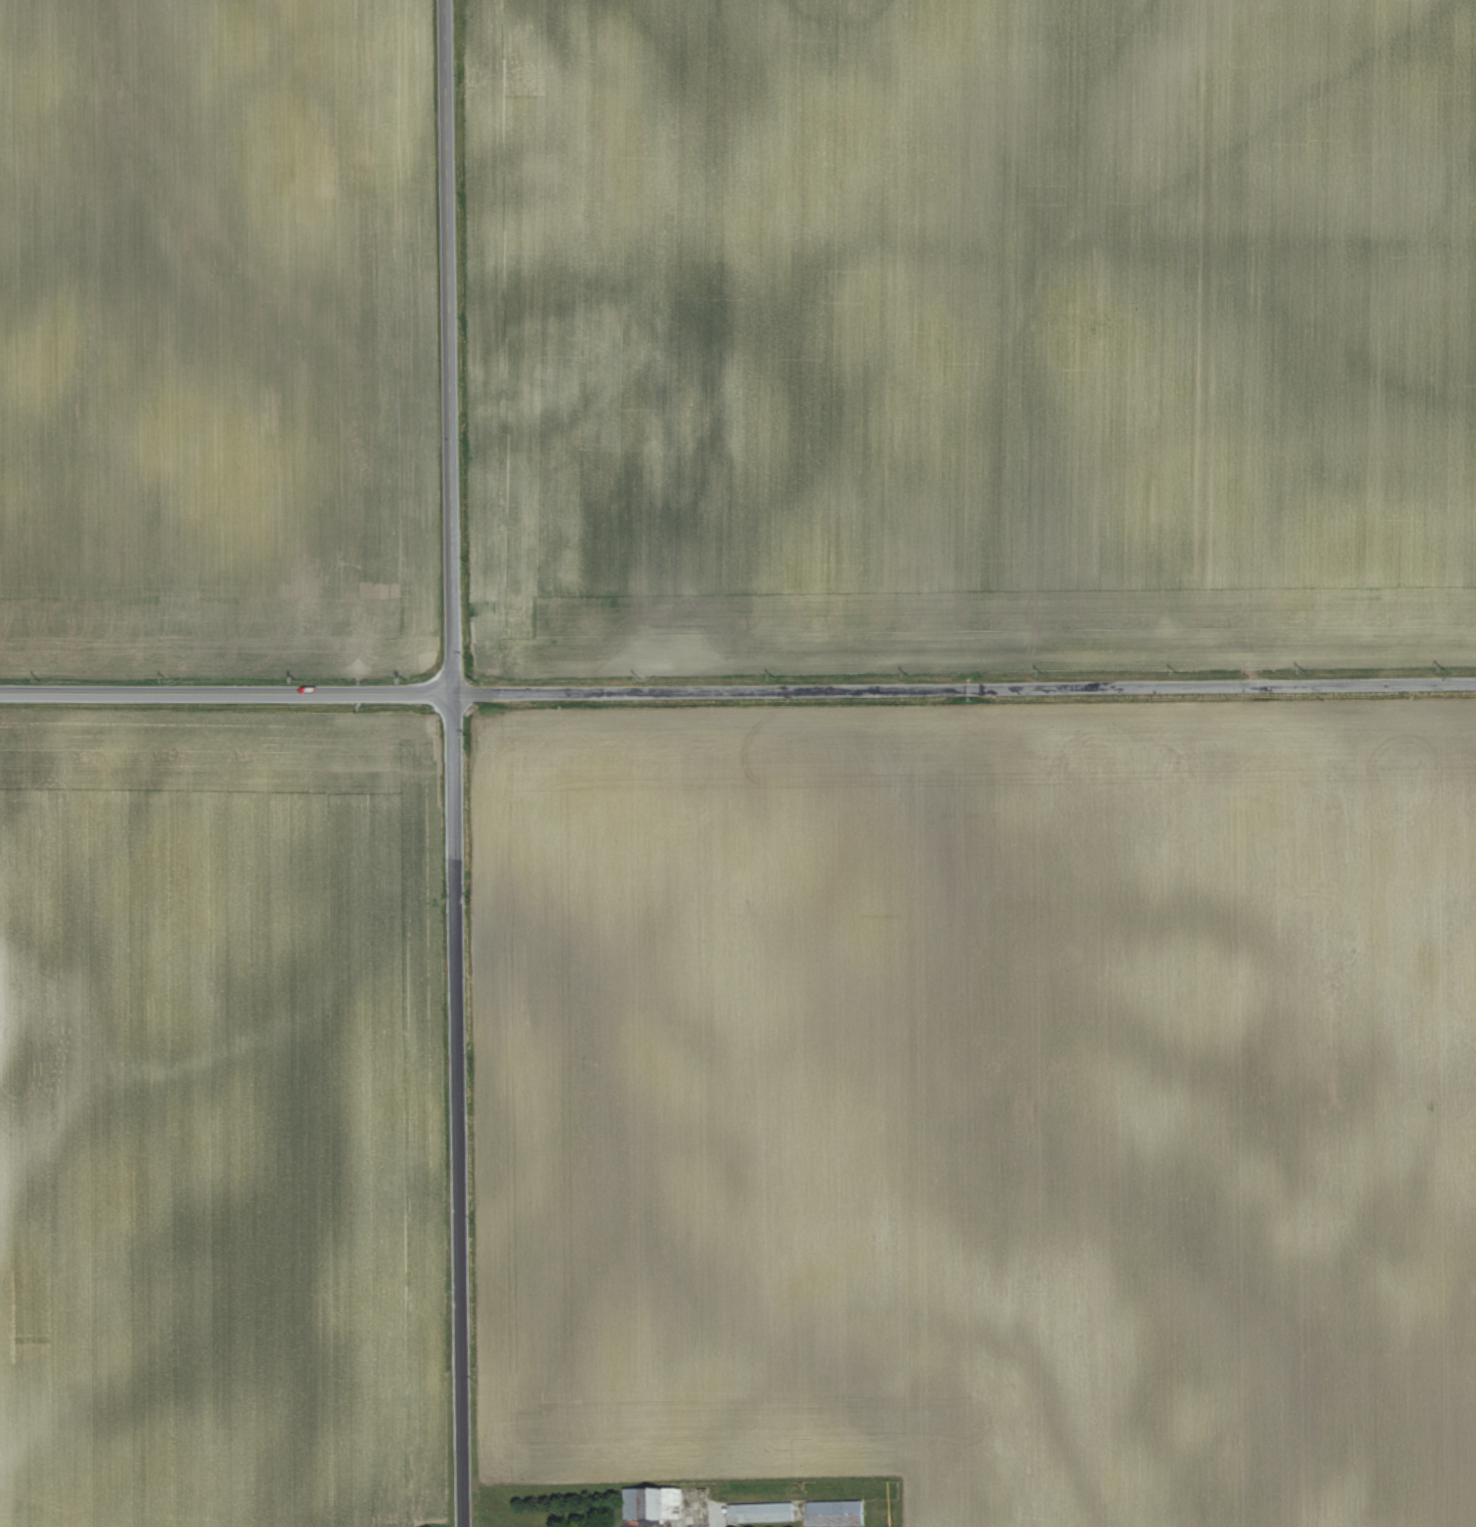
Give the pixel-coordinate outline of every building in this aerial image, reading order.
[(681,1519),(681,1488),(623,1488),(623,1519),(681,1519)] [(863,1501),(806,1501),(806,1525),(863,1525),(863,1501)] [(728,1522),(793,1522),(793,1504),(728,1504),(728,1522)]
